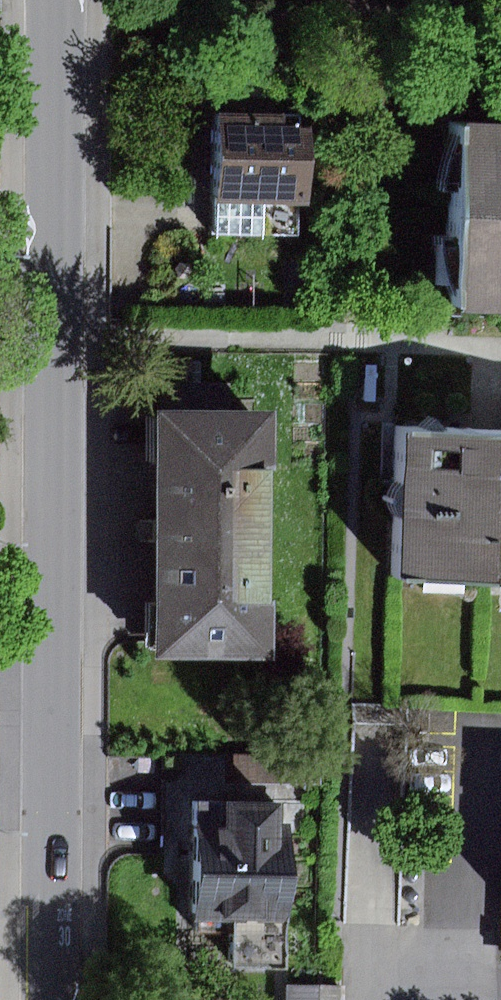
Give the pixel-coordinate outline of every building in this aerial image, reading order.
[(277,129),(277,113),(214,112),(213,202),(257,203),(304,204),(305,129),(277,129)] [(454,124),(451,309),(500,310),(500,125),(454,124)] [(257,203),(213,202),(223,236),(266,238),(257,203)] [(162,656),(275,657),(278,411),(165,410),(162,656)] [(484,431),(399,428),(393,575),(500,579),(500,431),(484,431)] [(227,757),(227,782),(322,784),(323,759),(227,757)] [(290,967),(288,800),(202,801),(204,917),(236,916),(237,967),(290,967)] [(288,987),(288,999),(321,999),(321,987),(288,987)] [(321,987),(321,999),(346,999),(346,987),(321,987)]
